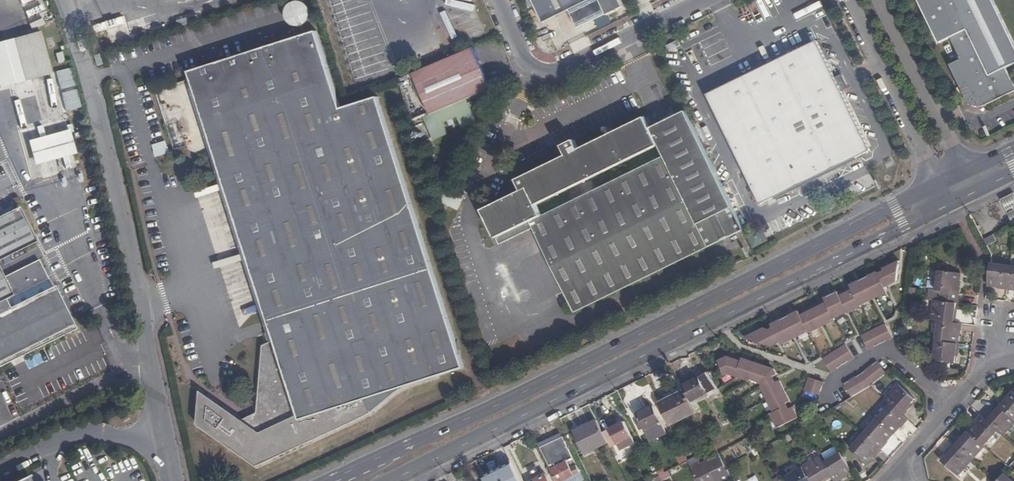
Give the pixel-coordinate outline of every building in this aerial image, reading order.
[(293,0),(289,0),(286,1),(284,3),(283,4),(281,7),(280,10),(280,13),(280,16),(281,18),(282,19),(286,23),(291,25),(294,25),(298,25),(300,24),(293,0)] [(300,24),(300,23),(303,20),(304,17),(305,14),(305,11),(305,7),(303,5),(300,3),(298,1),(295,0),(293,0),(300,24)] [(583,0),(528,0),(539,22),(583,0)] [(933,0),(919,0),(940,43),(951,38),(933,0)] [(984,107),(1013,91),(1013,84),(1006,68),(1013,64),(1013,43),(993,0),(933,0),(951,38),(952,37),(962,58),(961,59),(984,107)] [(325,118),(347,104),(337,107),(312,30),(302,33),(325,118)] [(38,32),(0,43),(0,87),(49,73),(38,32)] [(325,118),(302,33),(184,70),(269,341),(256,345),(251,412),(235,419),(194,389),(191,424),(250,465),(364,413),(391,391),(396,388),(325,118)] [(343,51),(355,85),(393,72),(382,38),(343,51)] [(464,44),(404,69),(423,114),(463,97),(483,89),(464,44)] [(806,44),(695,98),(748,206),(859,154),(806,44)] [(101,53),(95,55),(98,66),(104,64),(101,53)] [(982,107),(984,107),(961,59),(950,64),(968,101),(969,102),(971,103),(973,104),(972,106),(977,108),(977,106),(979,107),(980,107),(982,107)] [(70,68),(55,72),(66,112),(81,108),(70,68)] [(479,94),(484,103),(492,98),(487,89),(479,94)] [(372,96),(347,104),(325,118),(396,388),(403,385),(458,367),(372,96)] [(423,114),(419,116),(429,140),(443,134),(439,123),(453,117),(457,128),(472,122),(463,97),(423,114)] [(562,316),(732,232),(669,102),(632,121),(626,110),(561,142),(556,131),(543,137),(548,148),(498,172),(508,193),(468,213),(482,241),(516,224),(519,231),(562,316)] [(76,157),(68,127),(31,137),(39,167),(76,157)] [(154,152),(156,158),(170,153),(168,147),(166,141),(152,145),(154,151),(154,152)] [(454,213),(457,206),(451,204),(457,192),(442,185),(433,203),(454,213)] [(451,204),(457,206),(463,195),(457,192),(451,204)] [(1010,195),(996,202),(1001,211),(1003,210),(1012,205),(1013,204),(1010,195)] [(1,216),(14,210),(9,202),(0,207),(0,215),(1,216)] [(1013,211),(1013,208),(1012,205),(1003,210),(1006,216),(1013,211)] [(14,210),(1,216),(0,217),(0,259),(32,243),(15,209),(14,210)] [(1006,216),(1004,217),(1009,226),(1013,223),(1013,211),(1006,216)] [(516,224),(482,241),(486,247),(519,231),(516,224)] [(10,359),(10,362),(17,358),(17,356),(71,329),(36,260),(0,278),(0,364),(10,359)] [(991,262),(989,282),(1000,284),(999,286),(1007,287),(1010,265),(991,262)] [(897,263),(894,263),(884,268),(885,270),(879,273),(878,271),(851,284),(853,289),(852,290),(842,295),(839,296),(837,291),(823,298),(825,302),(822,304),(801,315),(798,316),(796,311),(770,324),(771,327),(768,329),(763,327),(751,334),(750,337),(750,339),(770,346),(780,341),(781,344),(793,338),(791,335),(797,332),(799,335),(809,330),(810,332),(820,327),(819,324),(824,321),(826,325),(836,320),(835,318),(846,313),(845,311),(847,309),(849,314),(863,307),(862,304),(872,299),(871,296),(878,293),(879,296),(889,291),(887,286),(899,280),(900,264),(897,263)] [(956,302),(958,302),(960,283),(958,283),(959,273),(939,271),(937,290),(942,291),(941,301),(956,302)] [(842,295),(852,290),(850,287),(840,292),(842,295)] [(941,301),(935,300),(933,320),(939,321),(956,323),(957,312),(954,312),(956,302),(941,301)] [(799,311),(801,315),(822,304),(820,301),(799,311)] [(869,347),(892,335),(885,321),(861,333),(869,347)] [(939,321),(937,340),(957,343),(959,333),(962,333),(963,323),(956,323),(939,321)] [(957,343),(937,340),(934,360),(955,363),(956,353),(959,353),(960,343),(957,343)] [(834,367),(853,356),(845,342),(826,353),(834,367)] [(716,361),(723,374),(728,371),(750,378),(751,377),(759,380),(761,385),(760,386),(773,413),(770,414),(777,429),(798,419),(792,407),(790,408),(787,409),(784,404),(788,402),(789,401),(779,380),(777,381),(774,383),(771,377),(774,375),(776,374),(773,369),(751,361),(741,358),(740,361),(729,357),(726,356),(716,361)] [(871,386),(885,372),(874,361),(861,374),(842,385),(850,398),(852,397),(871,386)] [(720,395),(721,394),(714,382),(709,372),(706,373),(720,395)] [(695,409),(720,395),(706,373),(683,386),(685,391),(695,409)] [(804,391),(819,396),(823,383),(809,378),(804,391)] [(900,385),(886,400),(891,404),(904,415),(910,409),(908,407),(915,399),(900,385)] [(670,427),(697,414),(695,409),(685,391),(659,404),(670,427)] [(999,404),(1001,406),(1013,417),(1013,392),(1007,399),(1006,397),(999,404)] [(891,404),(877,420),(892,433),(899,425),(901,427),(908,420),(904,415),(891,404)] [(650,442),(667,434),(653,406),(636,414),(650,442)] [(1001,406),(994,414),(992,412),(985,419),(997,430),(1002,434),(1013,421),(1013,417),(1001,406)] [(985,419),(980,415),(974,422),(975,423),(969,430),(984,444),(997,430),(985,419)] [(892,433),(877,420),(864,434),(881,449),(887,442),(885,441),(892,433)] [(603,432),(598,421),(575,432),(586,454),(608,443),(603,432)] [(608,443),(610,446),(617,443),(631,435),(624,421),(603,432),(608,443)] [(550,441),(543,427),(537,429),(544,444),(550,441)] [(984,444),(969,430),(961,439),(959,437),(953,444),(971,460),(984,444)] [(881,449),(864,434),(851,448),(866,462),(873,455),(874,456),(881,449)] [(631,435),(617,443),(619,448),(634,441),(631,435)] [(539,446),(556,480),(571,480),(581,476),(562,436),(550,441),(544,444),(539,446)] [(971,460),(953,444),(947,452),(949,453),(942,461),(958,474),(971,460)] [(690,466),(689,466),(696,480),(734,480),(718,452),(700,461),(690,466)] [(841,452),(825,461),(833,476),(836,480),(837,480),(845,477),(843,475),(852,470),(841,452)] [(687,460),(690,466),(700,461),(698,455),(687,460)] [(822,456),(804,467),(812,480),(820,480),(823,479),(825,480),(833,476),(825,461),(822,456)] [(483,476),(486,480),(521,480),(512,462),(501,467),(483,476)] [(535,463),(522,471),(528,480),(541,473),(535,463)] [(804,467),(786,476),(789,480),(812,480),(804,467)]
